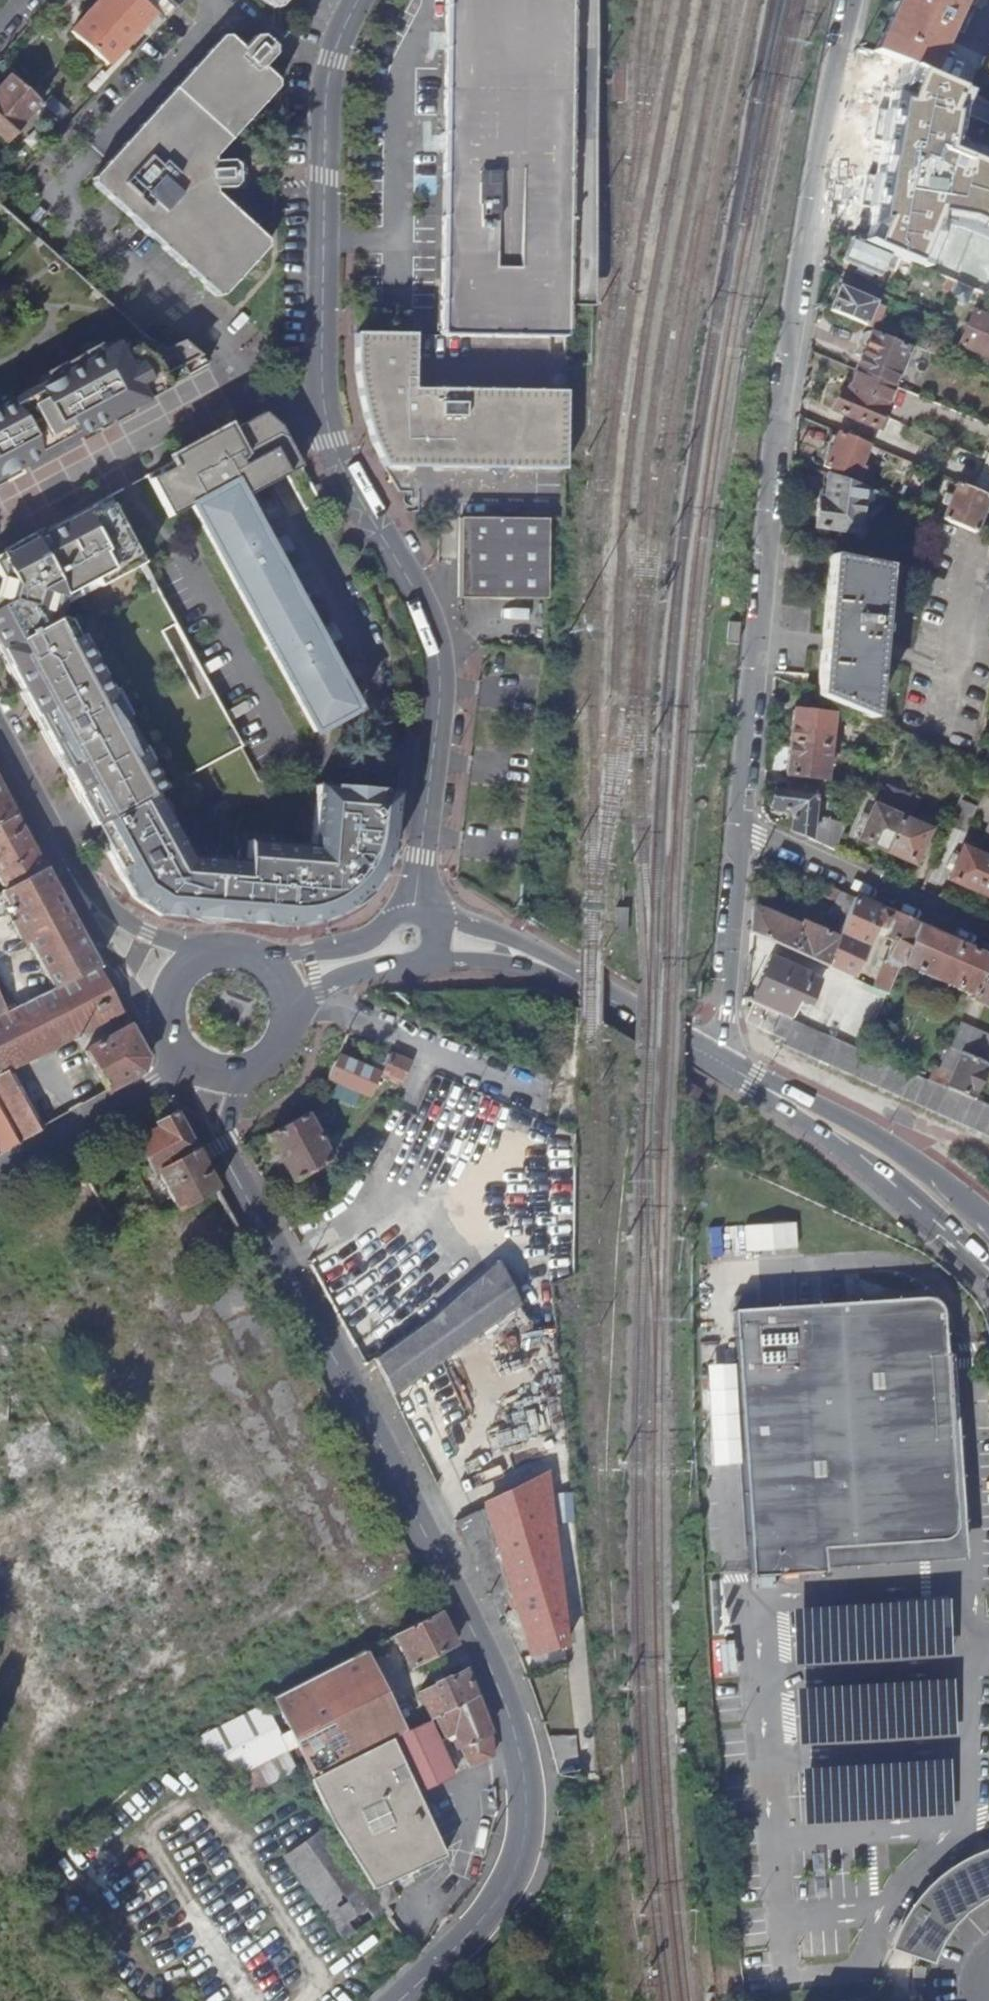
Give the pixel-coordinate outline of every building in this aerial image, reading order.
[(134,0),(102,0),(71,34),(107,66),(140,31),(153,17),(134,0)] [(153,17),(140,31),(149,39),(176,9),(167,0),(134,0),(153,17)] [(271,13),(280,13),(291,0),(257,0),(271,13)] [(542,339),(566,340),(571,0),(447,0),(445,181),(444,219),(443,336),(542,339)] [(932,74),(952,28),(963,33),(973,9),(962,4),(964,0),(898,0),(876,50),(932,74)] [(218,40),(215,44),(111,159),(111,160),(94,181),(94,189),(219,298),(226,298),(269,248),(269,243),(217,195),(216,190),(235,189),(239,184),(245,189),(249,183),(249,169),(244,163),(238,170),(232,164),(214,165),(214,160),(271,95),(275,90),(275,82),(263,70),(275,57),(275,50),(261,38),(257,38),(243,52),(229,39),(218,40)] [(921,124),(942,81),(890,60),(871,101),(921,124)] [(40,107),(11,80),(0,91),(0,138),(6,143),(40,107)] [(39,119),(60,137),(66,131),(45,112),(39,119)] [(868,159),(873,146),(845,134),(844,141),(843,148),(868,159)] [(917,173),(921,166),(883,150),(880,157),(917,173)] [(920,174),(917,173),(880,157),(865,192),(905,209),(920,174)] [(878,199),(873,209),(900,221),(904,210),(878,199)] [(900,221),(873,209),(865,206),(854,235),(899,254),(906,240),(901,238),(907,225),(927,234),(932,222),(904,210),(900,221)] [(890,272),(896,258),(850,238),(841,262),(877,278),(882,268),(890,272)] [(967,305),(974,291),(957,283),(949,301),(962,307),(967,305)] [(840,288),(830,311),(864,325),(874,303),(840,288)] [(988,359),(988,319),(975,313),(961,347),(988,359)] [(383,322),(355,321),(355,336),(383,336),(383,322)] [(865,351),(856,371),(893,387),(909,351),(866,332),(863,335),(858,345),(861,350),(865,351)] [(566,393),(543,393),(437,392),(414,392),(415,337),(383,336),(355,336),(353,396),(358,421),(363,436),(376,461),(382,469),(413,470),(436,470),(543,472),(565,472),(566,393)] [(183,344),(161,351),(150,341),(140,352),(134,347),(118,355),(111,343),(98,349),(100,352),(86,359),(83,354),(70,361),(59,367),(62,372),(48,379),(0,405),(0,480),(89,432),(159,394),(169,389),(168,387),(186,378),(185,377),(207,364),(183,344)] [(881,415),(893,387),(856,371),(846,393),(841,391),(833,410),(881,431),(886,418),(881,415)] [(312,728),(353,706),(242,498),(286,474),(305,510),(320,502),(301,466),(280,427),(264,413),(147,476),(167,513),(189,501),(312,728)] [(852,487),(869,447),(838,434),(832,447),(826,444),(823,451),(828,454),(822,469),(830,472),(828,477),(852,487)] [(898,447),(893,458),(914,467),(917,468),(922,457),(898,447)] [(856,536),(862,491),(852,487),(828,477),(824,503),(819,502),(816,530),(856,536)] [(973,533),(988,496),(956,482),(940,519),(973,533)] [(64,622),(57,620),(52,610),(54,602),(95,580),(99,587),(143,564),(111,504),(95,513),(92,507),(75,517),(10,551),(0,557),(0,580),(1,580),(0,585),(0,654),(31,712),(82,809),(92,828),(100,824),(155,794),(149,784),(155,781),(146,763),(140,767),(133,753),(138,749),(122,718),(120,719),(107,695),(109,694),(90,660),(86,663),(64,622)] [(481,601),(543,602),(547,602),(549,522),(543,522),(460,521),(459,582),(459,600),(481,601)] [(823,644),(818,697),(871,719),(879,648),(886,569),(832,558),(823,644)] [(794,712),(790,745),(829,750),(833,717),(794,712)] [(826,781),(829,750),(790,745),(787,777),(826,781)] [(310,847),(247,842),(245,862),(189,858),(155,794),(100,824),(113,849),(104,854),(117,880),(150,909),(178,917),(190,918),(201,919),(235,917),(246,919),(269,925),(278,927),(292,928),(308,926),(317,924),(330,920),(338,916),(346,911),(353,907),(360,901),(367,894),(373,887),(378,879),(382,871),(387,860),(390,851),(393,836),(397,793),(315,786),(310,847)] [(859,841),(886,853),(900,820),(909,799),(884,788),(875,809),(873,807),(859,841)] [(811,841),(814,817),(817,796),(774,791),(772,809),(786,811),(792,819),(791,832),(804,838),(811,841)] [(0,792),(0,822),(13,815),(0,792)] [(976,809),(961,801),(951,825),(966,831),(976,809)] [(13,815),(0,822),(0,882),(5,890),(43,869),(42,868),(13,815)] [(846,827),(814,817),(811,841),(835,852),(846,827)] [(928,832),(900,820),(886,853),(914,864),(928,832)] [(977,893),(988,863),(988,861),(962,850),(949,881),(977,893)] [(977,893),(988,898),(988,863),(977,893)] [(95,967),(43,869),(5,890),(1,892),(15,918),(15,920),(11,922),(20,939),(25,937),(38,961),(45,973),(53,988),(95,967)] [(830,918),(846,924),(856,900),(827,887),(823,897),(836,903),(830,918)] [(895,943),(875,990),(888,996),(901,965),(918,927),(884,913),(856,900),(846,924),(839,941),(827,969),(853,981),(873,934),(895,943)] [(800,929),(754,909),(752,934),(827,969),(839,941),(802,925),(800,929)] [(988,966),(988,959),(947,940),(918,927),(901,965),(975,998),(974,1001),(988,1007),(988,969),(988,966)] [(772,956),(752,1003),(778,1015),(790,1020),(810,974),(772,956)] [(95,967),(53,988),(33,998),(4,1013),(0,1015),(0,1149),(41,1127),(11,1067),(119,1011),(112,997),(95,967)] [(973,1101),(944,1088),(929,1081),(863,1052),(834,1039),(790,1020),(778,1015),(771,1034),(783,1040),(782,1045),(988,1136),(988,1108),(973,1101)] [(961,1053),(988,1065),(988,1036),(964,1024),(953,1049),(961,1053)] [(840,1027),(834,1039),(863,1052),(869,1040),(840,1027)] [(147,1063),(128,1028),(84,1052),(105,1091),(136,1074),(146,1069),(147,1063)] [(950,1047),(940,1071),(950,1076),(961,1053),(953,1049),(950,1047)] [(988,1067),(988,1065),(961,1053),(950,1076),(944,1088),(973,1101),(988,1067)] [(410,1062),(391,1054),(390,1057),(384,1054),(379,1064),(372,1061),(368,1069),(376,1072),(377,1071),(402,1081),(410,1062)] [(332,1066),(327,1078),(367,1094),(376,1072),(368,1069),(336,1055),(332,1066)] [(950,1076),(940,1071),(934,1069),(929,1081),(944,1088),(950,1076)] [(687,1083),(681,1094),(696,1102),(702,1092),(687,1083)] [(332,1096),(355,1104),(360,1092),(336,1084),(332,1096)] [(195,1150),(175,1112),(155,1123),(158,1128),(135,1141),(148,1165),(145,1167),(146,1169),(150,1175),(158,1170),(195,1150)] [(306,1113),(267,1134),(292,1180),(330,1159),(323,1144),(328,1141),(325,1135),(320,1138),(306,1113)] [(472,1240),(558,1241),(559,1150),(489,1150),(489,1140),(461,1128),(449,1157),(460,1163),(474,1163),(472,1240)] [(205,1167),(195,1150),(158,1170),(180,1209),(217,1189),(205,1167)] [(747,1249),(798,1248),(798,1221),(747,1222),(747,1249)] [(730,1225),(731,1250),(746,1249),(745,1225),(730,1225)] [(308,1262),(340,1320),(363,1304),(352,1285),(367,1277),(362,1268),(369,1264),(354,1236),(308,1262)] [(374,1358),(393,1395),(520,1303),(496,1260),(374,1358)] [(924,1297),(732,1310),(750,1571),(750,1576),(824,1571),(823,1547),(852,1546),(934,1541),(941,1540),(947,1538),(952,1534),(955,1529),(956,1522),(950,1431),(945,1356),(944,1345),(942,1313),(940,1307),(936,1302),(930,1298),(924,1297)] [(469,1550),(500,1612),(515,1608),(530,1655),(556,1647),(566,1645),(547,1476),(483,1507),(483,1509),(455,1522),(469,1550)] [(773,1577),(754,1578),(754,1586),(773,1585),(773,1577)] [(453,1639),(439,1611),(394,1634),(411,1666),(454,1644),(453,1639)] [(363,1650),(273,1696),(313,1777),(347,1760),(390,1738),(404,1731),(363,1650)] [(475,1696),(465,1669),(447,1678),(446,1677),(434,1683),(434,1685),(419,1693),(431,1718),(435,1716),(475,1696)] [(489,1731),(475,1696),(435,1716),(445,1735),(454,1730),(458,1739),(454,1740),(458,1748),(462,1746),(471,1767),(492,1758),(489,1731)] [(390,1738),(415,1791),(452,1775),(428,1719),(404,1731),(390,1738)] [(549,1735),(558,1774),(579,1777),(575,1734),(549,1735)] [(334,1828),(372,1889),(387,1881),(444,1855),(415,1791),(390,1738),(347,1760),(313,1777),(309,1779),(334,1828)] [(374,1916),(383,1910),(324,1828),(284,1856),(343,1939),(374,1916)] [(988,1893),(988,1856),(986,1853),(981,1854),(975,1857),(967,1861),(956,1866),(948,1872),(941,1877),(932,1885),(923,1894),(917,1901),(910,1912),(904,1920),(900,1930),(896,1939),(893,1948),(930,1959),(931,1955),(934,1949),(937,1942),(940,1936),(946,1928),(953,1919),(958,1913),(963,1910),(970,1904),(977,1899),(988,1894),(988,1893)] [(372,1889),(382,1905),(396,1899),(387,1881),(372,1889)] [(911,1986),(921,1987),(924,1968),(913,1967),(911,1986)]
